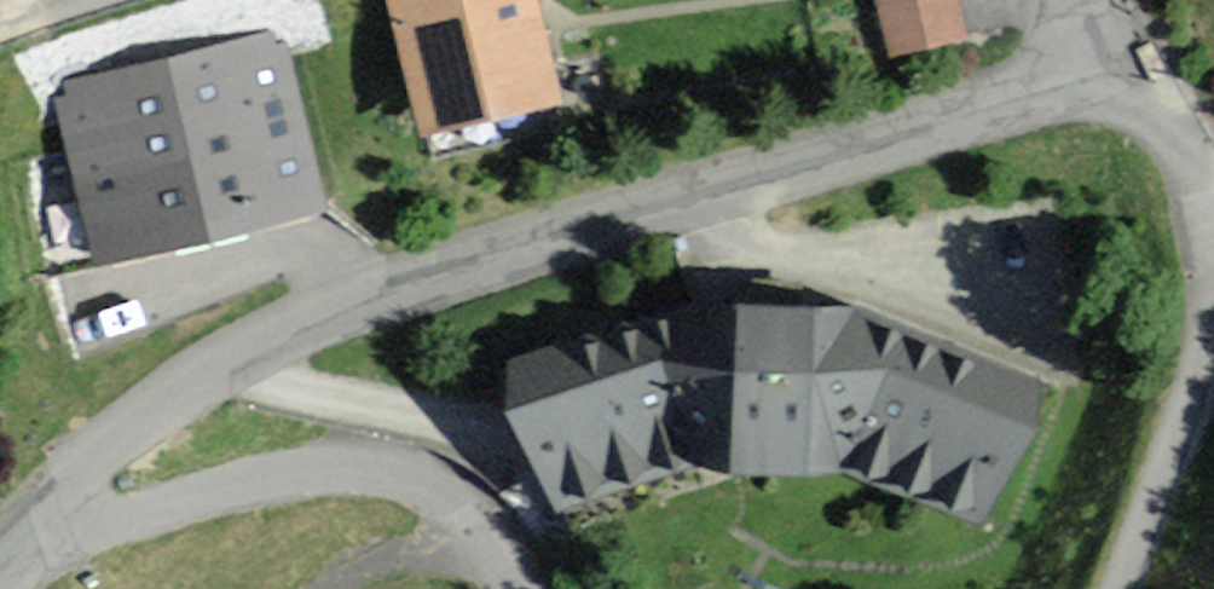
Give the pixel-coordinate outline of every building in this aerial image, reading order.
[(557,0),(413,0),(435,96),(572,65),(557,0)] [(954,0),(884,0),(894,49),(961,35),(954,0)] [(282,40),(56,96),(101,273),(326,217),(282,40)] [(718,461),(724,481),(859,470),(1004,525),(1059,381),(870,310),(719,306),(718,298),(498,364),(543,513),(718,461)]
